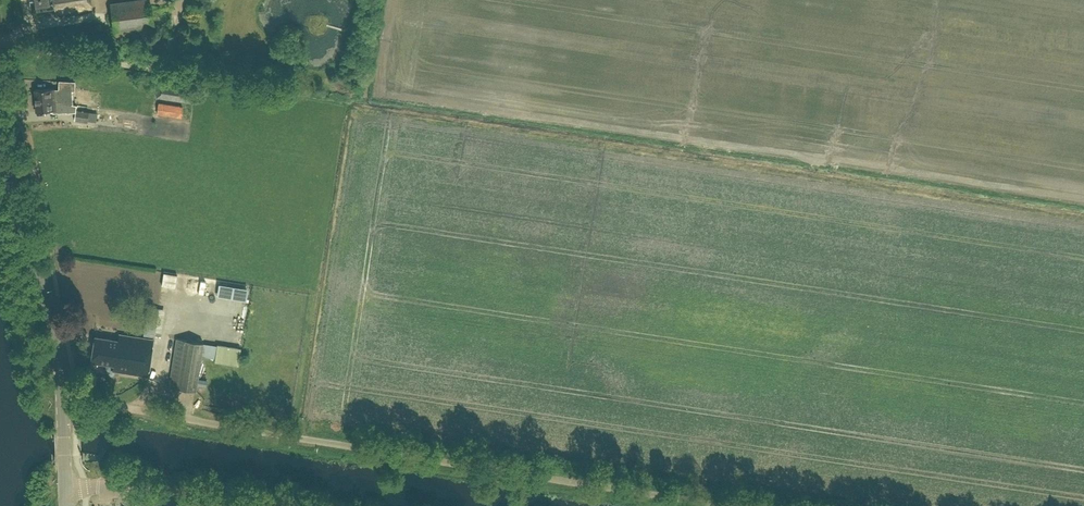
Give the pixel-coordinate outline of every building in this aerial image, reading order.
[(92,10),(91,0),(30,0),(32,11),(55,7),(58,15),(92,10)] [(153,7),(115,13),(117,31),(156,25),(153,7)] [(156,98),(190,103),(193,88),(159,83),(156,98)] [(64,100),(64,102),(72,104),(71,99),(77,99),(76,90),(72,90),(72,88),(64,89),(64,90),(59,90),(59,89),(52,89),(52,88),(35,89),(35,102),(46,101),(47,98),(52,98),(52,101),(57,101),(57,100),(64,100)] [(113,96),(104,95),(102,107),(111,108),(113,96)] [(36,111),(53,110),(53,113),(66,112),(66,113),(76,112),(74,120),(87,122),(88,121),(96,122),(98,113),(76,110),(76,105),(76,104),(72,104),(64,102),(64,100),(57,100),(57,101),(52,101),(52,98),(47,98),(46,101),(35,102),(36,111)] [(175,103),(140,98),(138,109),(173,115),(175,103)] [(126,113),(104,110),(103,121),(124,124),(126,113)] [(164,273),(162,286),(175,288),(177,275),(164,273)] [(95,336),(91,361),(115,364),(116,371),(147,375),(153,339),(119,334),(118,340),(95,336)] [(177,338),(169,386),(196,390),(203,342),(177,338)] [(214,362),(238,366),(241,349),(217,345),(214,362)] [(207,380),(198,378),(196,385),(206,387),(207,380)]
